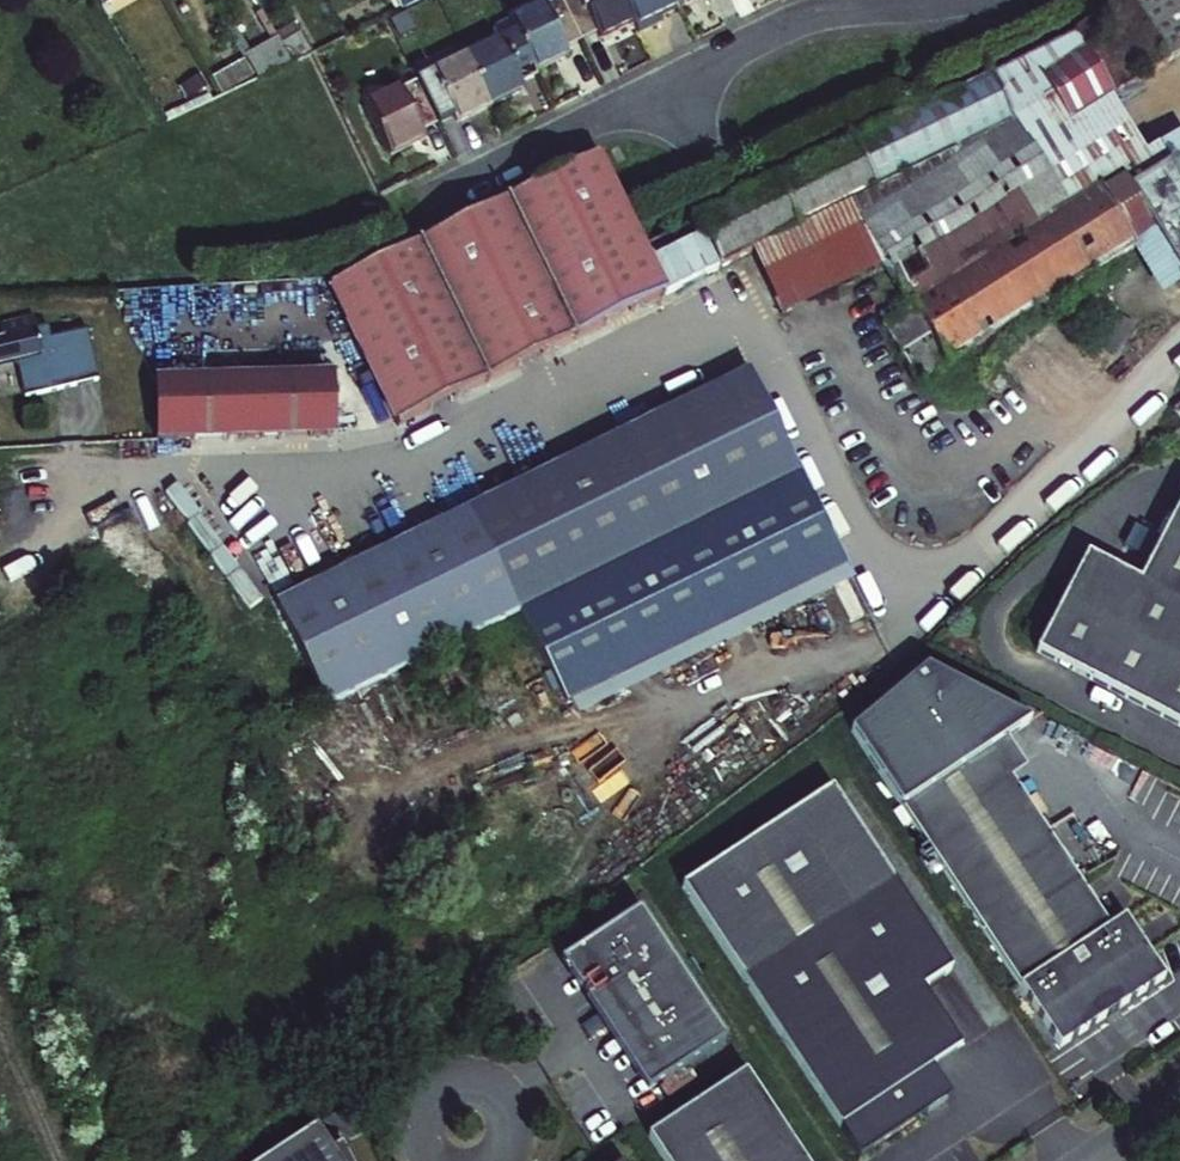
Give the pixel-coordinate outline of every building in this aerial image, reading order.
[(588,48),(566,0),(559,0),(512,24),(532,68),(549,60),(552,66),(588,48)] [(626,0),(566,0),(588,48),(624,30),(622,25),(635,19),(626,0)] [(681,0),(626,0),(635,19),(642,35),(669,22),(665,14),(683,4),(681,0)] [(1087,54),(1041,83),(1070,129),(1113,103),(1179,61),(1179,0),(1136,0),(1078,38),(1087,54)] [(495,41),(466,55),(488,106),(522,90),(520,83),(536,76),(532,68),(512,24),(507,18),(497,22),(492,35),(495,41)] [(282,36),(285,39),(297,61),(316,50),(301,26),(282,36)] [(1087,54),(1078,38),(993,81),(1068,208),(1098,189),(1148,158),(1113,103),(1070,129),(1041,83),(1087,54)] [(285,39),(249,60),(259,76),(262,81),(299,63),(297,61),(285,39)] [(466,55),(416,79),(436,122),(450,116),(453,122),(488,106),(466,55)] [(227,95),(259,76),(249,60),(217,78),(227,95)] [(436,122),(416,79),(368,103),(392,152),(426,136),(423,129),(436,122)] [(855,148),(879,194),(918,176),(1012,328),(1139,252),(1165,294),(1179,285),(1179,185),(1173,175),(1112,212),(1098,189),(1068,208),(993,81),(855,148)] [(1159,151),(1173,175),(1179,185),(1179,138),(1159,151)] [(853,209),(889,266),(914,308),(886,325),(920,385),(1012,328),(918,176),(879,194),(855,148),(700,223),(708,239),(724,270),(766,250),(853,209)] [(1148,158),(1098,189),(1112,212),(1173,175),(1159,151),(1148,158)] [(604,162),(511,205),(578,342),(669,299),(654,267),(604,162)] [(578,342),(511,205),(423,246),(490,385),(578,342)] [(796,311),(889,266),(853,209),(766,250),(796,311)] [(669,299),(724,270),(708,239),(654,267),(669,299)] [(423,246),(333,288),(401,428),(490,385),(423,246)] [(0,340),(0,368),(39,360),(46,395),(118,380),(108,331),(58,341),(55,327),(50,328),(48,322),(41,323),(40,318),(9,324),(12,337),(0,340)] [(804,474),(753,372),(476,510),(528,613),(804,474)] [(332,375),(162,381),(164,439),(334,433),(332,375)] [(806,478),(804,474),(528,613),(530,618),(806,478)] [(806,478),(530,618),(581,717),(856,577),(806,478)] [(528,613),(476,510),(284,606),(336,709),(528,613)] [(1089,556),(1038,654),(1179,727),(1179,511),(1142,584),(1089,556)] [(925,659),(852,722),(1060,1039),(1165,970),(1106,880),(1091,890),(1011,770),(1026,760),(1007,730),(1029,714),(925,659)] [(832,782),(681,882),(835,1114),(927,1054),(957,1035),(918,976),(947,957),(832,782)] [(650,1089),(724,1040),(640,914),(566,964),(650,1089)] [(947,1084),(927,1054),(835,1114),(855,1144),(947,1084)] [(646,1136),(663,1160),(803,1160),(743,1071),(646,1136)] [(259,1160),(353,1160),(342,1140),(333,1147),(316,1122),(259,1160)]
